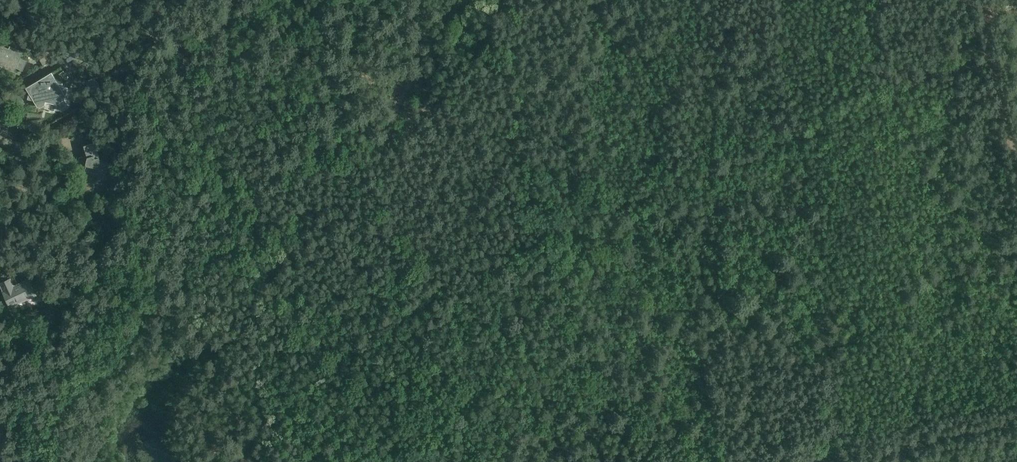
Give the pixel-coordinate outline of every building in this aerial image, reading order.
[(10,69),(15,72),(17,67),(23,70),(27,61),(21,58),(23,52),(11,47),(10,49),(0,45),(0,65),(10,69)] [(77,45),(63,54),(69,62),(82,54),(77,45)] [(46,48),(37,54),(44,65),(53,59),(46,48)] [(52,72),(26,87),(38,106),(41,107),(45,105),(46,101),(57,104),(59,107),(62,108),(66,106),(67,102),(65,99),(68,87),(60,85),(52,72)] [(100,89),(94,92),(97,98),(103,95),(100,89)] [(82,192),(92,191),(94,191),(93,182),(95,177),(107,180),(110,162),(100,160),(95,142),(94,142),(84,145),(88,157),(85,171),(88,172),(89,175),(81,176),(82,192)] [(3,291),(8,300),(11,307),(36,295),(29,279),(14,286),(11,279),(0,283),(4,291),(3,291)]
